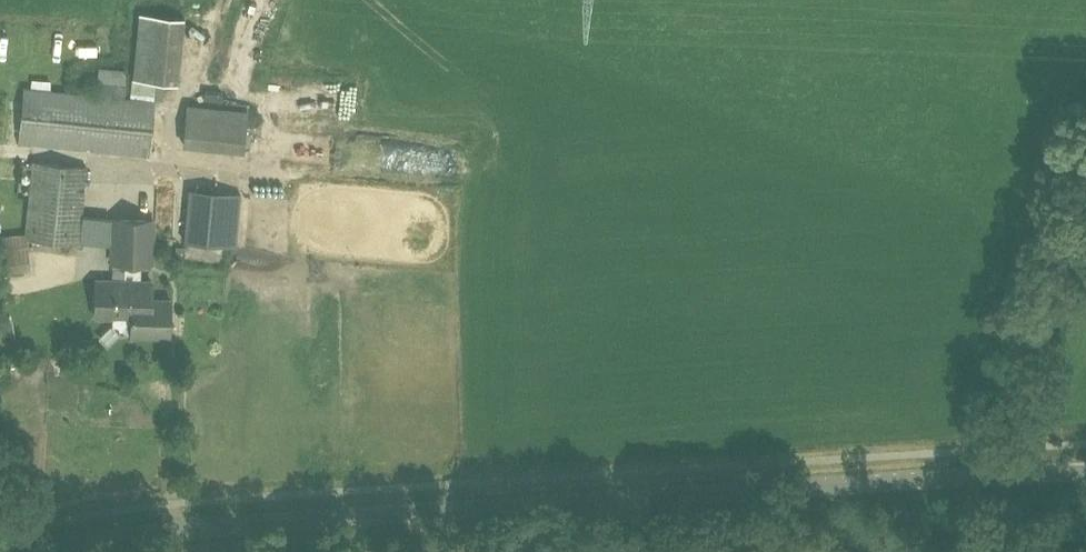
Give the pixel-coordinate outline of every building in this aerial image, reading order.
[(190,81),(189,15),(142,15),(143,81),(190,81)] [(150,155),(155,101),(25,88),(19,142),(150,155)] [(195,116),(194,157),(259,158),(259,117),(195,116)] [(33,162),(26,233),(27,239),(78,244),(86,167),(33,162)] [(202,189),(197,242),(237,246),(241,193),(202,189)] [(95,316),(113,317),(112,326),(119,333),(130,333),(130,336),(169,337),(170,299),(153,298),(154,280),(142,280),(142,262),(153,263),(153,218),(113,218),(113,262),(126,262),(126,280),(96,280),(95,316)] [(27,239),(26,233),(0,237),(0,275),(31,270),(27,239)] [(25,292),(46,288),(42,269),(22,272),(25,292)]
